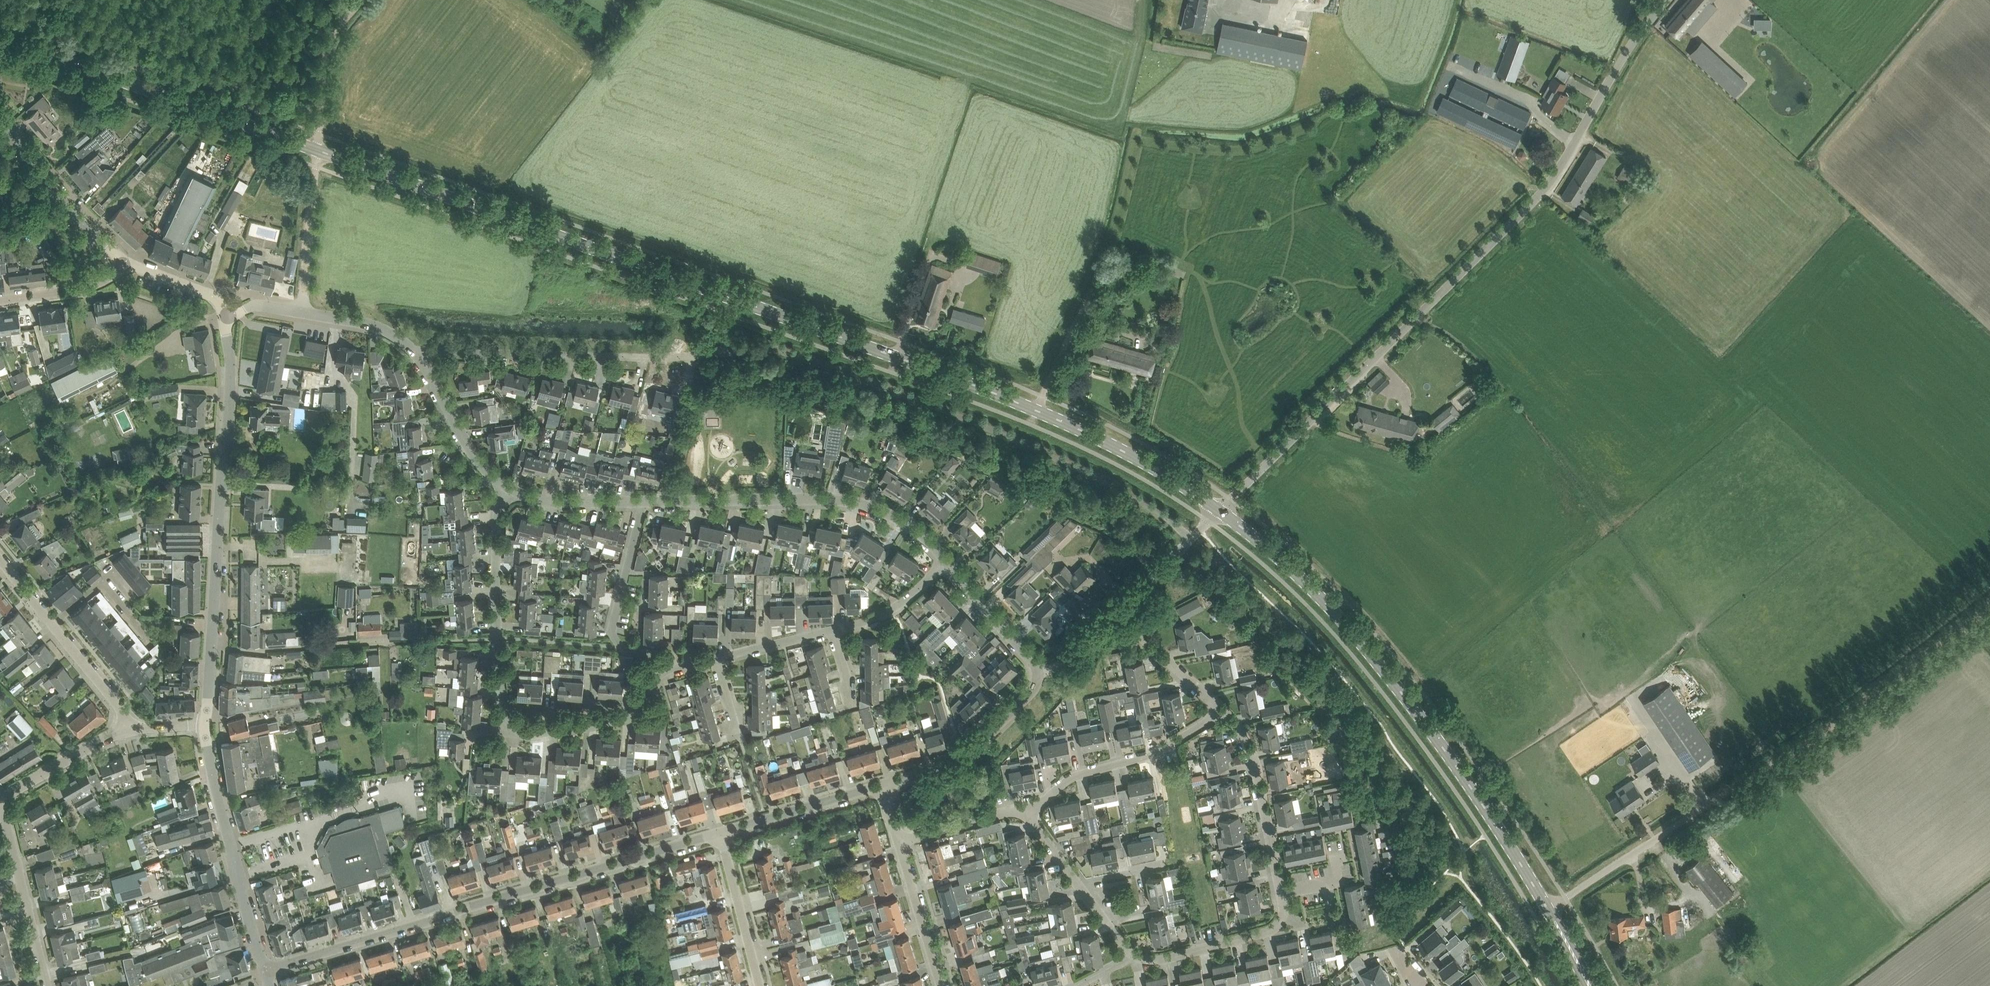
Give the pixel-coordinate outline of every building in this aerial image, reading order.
[(1189,3),(1188,3),(1182,27),(1192,29),(1202,32),(1208,7),(1207,7),(1208,0),(1189,0),(1189,3)] [(1665,25),(1680,38),(1688,29),(1694,34),(1707,18),(1702,13),(1713,0),(1687,0),(1665,25)] [(1755,17),(1755,28),(1772,28),(1772,18),(1755,17)] [(1307,41),(1223,23),(1217,51),(1302,69),(1307,41)] [(1488,71),(1492,60),(1499,62),(1508,35),(1485,27),(1471,65),(1488,71)] [(1512,36),(1502,63),(1498,74),(1516,80),(1529,42),(1512,36)] [(1714,52),(1702,65),(1735,95),(1746,83),(1714,52)] [(1542,105),(1549,109),(1558,114),(1568,95),(1562,92),(1567,84),(1555,77),(1550,85),(1552,86),(1542,105)] [(1451,95),(1515,124),(1524,128),(1531,113),(1458,79),(1451,95)] [(43,95),(26,110),(30,115),(26,119),(46,142),(51,137),(54,140),(61,134),(43,112),(46,109),(51,105),(49,103),(50,103),(43,95)] [(1521,134),(1512,129),(1444,98),(1438,111),(1515,147),(1521,134)] [(82,162),(72,172),(84,187),(96,177),(89,169),(102,158),(95,149),(98,146),(100,148),(114,137),(105,127),(74,154),(82,162)] [(173,135),(171,138),(174,141),(181,133),(176,128),(171,134),(173,135)] [(86,132),(73,143),(78,149),(90,138),(86,132)] [(182,142),(179,146),(186,152),(189,148),(182,142)] [(1562,196),(1571,201),(1577,205),(1607,157),(1592,148),(1562,196)] [(150,159),(155,162),(161,154),(156,150),(150,159)] [(142,153),(137,160),(141,163),(147,156),(142,153)] [(1626,164),(1616,180),(1621,184),(1625,186),(1627,183),(1634,188),(1637,184),(1643,175),(1626,164)] [(139,166),(126,181),(133,187),(146,172),(139,166)] [(103,170),(102,171),(108,177),(115,170),(105,167),(103,170)] [(153,244),(148,253),(178,267),(184,251),(189,241),(188,241),(195,227),(203,210),(216,184),(191,172),(185,185),(170,215),(163,231),(165,232),(162,240),(156,237),(153,244)] [(224,211),(217,225),(223,229),(231,214),(249,184),(240,179),(222,210),(224,211)] [(296,185),(288,181),(283,191),(292,195),(296,185)] [(166,185),(158,198),(163,201),(171,188),(166,185)] [(102,204),(99,201),(93,207),(101,215),(105,210),(104,208),(113,198),(110,196),(102,204)] [(108,221),(136,248),(149,234),(142,228),(145,225),(137,218),(135,221),(132,218),(137,212),(131,206),(134,203),(130,199),(108,221)] [(1595,214),(1585,208),(1580,215),(1590,222),(1595,214)] [(203,210),(195,227),(196,227),(204,231),(210,220),(207,219),(210,214),(205,211),(204,211),(203,210)] [(217,233),(211,229),(205,239),(213,243),(217,236),(217,233)] [(7,231),(2,231),(5,250),(6,258),(6,261),(21,259),(18,243),(11,244),(10,240),(8,240),(7,231)] [(184,251),(178,267),(189,271),(192,262),(194,263),(196,255),(199,244),(189,241),(184,251)] [(967,266),(981,271),(981,272),(995,277),(1001,261),(972,251),(967,266)] [(242,253),(237,269),(240,270),(240,272),(237,282),(265,289),(265,292),(272,294),(276,279),(283,281),(286,270),(276,267),(271,266),(263,264),(265,254),(254,252),(253,255),(242,253)] [(192,262),(189,271),(196,273),(198,274),(205,276),(211,260),(208,259),(197,255),(196,255),(194,263),(192,262)] [(27,270),(29,285),(46,283),(44,267),(44,262),(33,264),(32,257),(25,258),(27,270)] [(298,261),(288,259),(286,270),(295,272),(298,261)] [(11,287),(29,285),(27,270),(20,271),(19,264),(8,266),(11,287)] [(932,264),(917,309),(914,319),(935,326),(953,271),(932,264)] [(89,314),(86,315),(88,326),(96,324),(101,328),(121,319),(119,297),(95,301),(96,308),(88,310),(89,314)] [(49,309),(39,311),(42,328),(49,327),(50,332),(59,330),(59,326),(70,324),(67,306),(58,308),(58,307),(48,309),(49,309)] [(955,309),(954,311),(951,320),(982,329),(985,318),(955,309)] [(8,315),(13,344),(23,342),(19,314),(8,315)] [(125,316),(127,332),(119,336),(119,338),(114,340),(117,345),(137,335),(136,332),(134,314),(125,316)] [(13,344),(8,315),(0,316),(0,329),(0,333),(0,340),(6,339),(7,345),(13,344)] [(200,371),(206,370),(215,368),(209,329),(193,332),(193,334),(184,335),(186,348),(191,347),(192,354),(196,354),(200,371)] [(268,332),(257,389),(278,393),(289,336),(268,332)] [(1151,375),(1154,366),(1157,355),(1093,338),(1087,357),(1151,375)] [(306,339),(304,353),(314,355),(325,357),(327,343),(306,339)] [(362,367),(363,367),(365,352),(356,350),(356,348),(342,347),(342,349),(340,348),(338,364),(340,364),(340,367),(353,369),(362,370),(362,367)] [(39,348),(37,349),(36,348),(29,351),(33,363),(40,361),(39,356),(41,355),(39,348)] [(77,350),(47,365),(50,377),(79,363),(77,350)] [(380,351),(379,352),(379,350),(371,350),(372,363),(379,363),(378,360),(381,360),(385,353),(381,352),(380,351)] [(57,379),(52,381),(61,400),(65,398),(99,381),(118,372),(108,353),(57,379)] [(13,358),(19,369),(23,368),(17,357),(13,358)] [(385,367),(388,376),(391,384),(398,382),(399,385),(407,382),(404,373),(405,373),(404,370),(403,370),(402,365),(396,367),(395,364),(385,367)] [(462,394),(471,392),(480,391),(479,383),(492,382),(490,371),(471,373),(472,379),(460,381),(462,394)] [(1390,381),(1387,378),(1380,371),(1368,383),(1378,392),(1390,381)] [(508,390),(526,395),(530,377),(507,372),(507,376),(499,374),(496,385),(503,387),(502,392),(507,393),(508,390)] [(27,378),(14,384),(17,390),(30,384),(27,378)] [(556,382),(543,379),(538,402),(558,407),(562,392),(566,393),(567,390),(563,389),(565,382),(557,380),(556,382)] [(600,387),(579,382),(577,392),(570,390),(566,403),(574,405),(575,399),(585,402),(585,403),(595,406),(600,387)] [(168,385),(148,389),(134,395),(137,399),(149,394),(150,397),(169,394),(180,392),(178,383),(168,385)] [(633,398),(634,397),(636,389),(623,385),(623,387),(614,385),(610,402),(630,407),(631,407),(633,398)] [(346,390),(335,391),(335,407),(347,407),(346,390)] [(396,405),(397,402),(398,402),(399,412),(413,410),(412,395),(391,397),(389,398),(388,390),(373,392),(374,400),(384,399),(385,404),(390,403),(396,405)] [(323,391),(320,409),(335,409),(335,407),(335,391),(323,391)] [(672,395),(657,391),(652,409),(659,410),(659,414),(666,415),(665,418),(667,421),(673,423),(673,422),(674,422),(680,395),(672,393),(672,395)] [(284,392),(282,404),(298,406),(300,394),(284,392)] [(188,423),(195,423),(205,424),(206,394),(185,393),(185,401),(189,401),(188,423)] [(491,421),(499,420),(497,403),(495,403),(494,396),(487,397),(488,404),(475,406),(477,421),(490,420),(491,421)] [(640,399),(634,397),(633,398),(631,407),(630,407),(628,416),(635,418),(640,399)] [(1462,416),(1453,404),(1432,420),(1441,432),(1462,416)] [(250,424),(260,424),(267,425),(267,421),(289,423),(290,410),(273,408),(272,413),(267,412),(268,406),(252,405),(250,424)] [(1420,422),(1359,405),(1354,424),(1414,441),(1420,422)] [(309,407),(307,420),(319,421),(320,409),(309,407)] [(550,411),(547,422),(555,424),(557,413),(550,411)] [(586,418),(584,428),(593,430),(595,421),(586,418)] [(624,432),(631,433),(635,420),(628,418),(624,432)] [(409,419),(394,421),(395,432),(396,434),(398,435),(408,433),(409,442),(423,441),(422,425),(410,426),(409,419)] [(795,466),(794,472),(803,474),(803,472),(822,475),(824,465),(830,466),(831,457),(837,458),(845,434),(847,421),(831,419),(830,424),(828,423),(825,446),(827,446),(825,456),(810,453),(811,449),(800,447),(799,451),(798,451),(797,455),(795,465),(795,466)] [(678,436),(681,424),(673,422),(669,436),(672,436),(678,436)] [(849,422),(846,433),(854,435),(857,424),(849,422)] [(506,447),(504,439),(517,437),(514,423),(497,425),(498,432),(489,433),(491,449),(506,447)] [(527,427),(518,425),(519,437),(524,436),(527,427)] [(556,437),(553,449),(560,451),(563,439),(565,431),(558,429),(556,437)] [(615,431),(613,438),(619,440),(621,432),(615,431)] [(9,438),(4,432),(0,436),(0,443),(1,444),(9,438)] [(653,435),(650,442),(656,445),(659,437),(653,435)] [(672,436),(670,443),(676,445),(678,436),(672,436)] [(563,439),(560,451),(566,452),(567,447),(569,440),(563,439)] [(666,455),(673,457),(676,445),(670,443),(669,443),(666,455)] [(202,472),(203,457),(200,456),(200,445),(188,444),(180,444),(175,446),(167,450),(169,456),(178,452),(184,453),(183,471),(202,472)] [(786,444),(785,457),(792,458),(794,445),(786,444)] [(131,462),(129,447),(112,450),(114,458),(118,458),(119,464),(131,462)] [(408,449),(398,451),(399,460),(404,459),(406,475),(410,479),(417,478),(417,476),(434,474),(432,458),(423,459),(422,448),(408,449)] [(524,469),(536,472),(540,456),(533,455),(534,452),(522,449),(519,462),(525,464),(524,469)] [(540,456),(536,472),(548,475),(553,452),(542,449),(540,456)] [(578,456),(572,477),(584,480),(586,475),(592,476),(598,453),(591,451),(590,455),(579,452),(578,456)] [(367,453),(364,478),(373,479),(376,454),(367,453)] [(561,474),(572,477),(578,456),(566,453),(561,474)] [(598,453),(592,476),(603,479),(603,477),(610,478),(616,457),(604,455),(604,454),(598,453)] [(635,456),(630,478),(641,480),(641,478),(648,480),(652,464),(640,461),(642,455),(636,453),(635,456)] [(616,457),(610,478),(622,481),(623,476),(630,478),(635,456),(627,454),(621,457),(616,455),(616,457)] [(843,454),(841,459),(838,468),(845,470),(842,478),(865,485),(871,467),(849,460),(850,456),(843,454)] [(893,455),(887,463),(894,468),(900,459),(893,455)] [(949,475),(961,462),(954,455),(942,469),(949,475)] [(652,464),(648,480),(660,483),(665,461),(654,458),(652,464)] [(3,478),(11,489),(26,476),(18,465),(3,478)] [(32,468),(26,471),(29,476),(34,473),(32,468)] [(887,470),(886,473),(880,481),(886,485),(883,489),(904,502),(913,488),(897,478),(898,476),(887,470)] [(290,472),(272,471),(271,481),(289,482),(290,472)] [(988,480),(984,488),(993,493),(999,482),(990,477),(988,480)] [(179,515),(189,515),(199,516),(201,485),(181,484),(179,515)] [(440,492),(439,485),(426,486),(427,493),(440,492)] [(9,504),(4,498),(10,492),(5,486),(0,490),(0,511),(9,504)] [(245,517),(255,518),(263,518),(263,510),(269,511),(270,501),(268,501),(269,490),(254,489),(254,495),(246,495),(245,517)] [(447,491),(449,503),(465,501),(463,489),(447,491)] [(929,489),(925,493),(919,501),(924,505),(921,508),(939,523),(950,511),(950,510),(956,504),(949,498),(943,505),(937,500),(939,498),(929,489)] [(443,504),(445,522),(469,520),(468,508),(465,508),(465,501),(449,503),(443,504)] [(42,513),(39,507),(26,513),(28,519),(42,513)] [(131,508),(118,512),(120,519),(133,516),(131,508)] [(968,509),(963,513),(956,520),(961,525),(953,533),(969,548),(973,544),(978,549),(986,541),(970,525),(977,518),(968,509)] [(146,515),(147,529),(167,529),(167,524),(164,524),(164,515),(146,515)] [(347,517),(347,530),(366,530),(366,517),(347,517)] [(516,539),(529,542),(529,536),(533,520),(522,517),(516,539)] [(552,523),(548,541),(550,541),(551,539),(549,538),(550,536),(561,538),(559,543),(566,544),(571,522),(560,519),(558,525),(552,523)] [(451,528),(452,540),(476,538),(475,525),(469,526),(469,520),(445,522),(456,521),(456,528),(451,528)] [(529,536),(529,542),(537,544),(538,538),(548,541),(552,523),(541,520),(541,522),(533,520),(529,536)] [(590,525),(586,543),(585,543),(597,546),(599,541),(599,538),(605,540),(609,524),(598,521),(596,527),(590,525)] [(25,522),(12,532),(24,548),(38,537),(25,522)] [(571,522),(566,544),(566,545),(568,538),(586,543),(590,525),(579,522),(578,524),(571,522)] [(1024,551),(1030,558),(1033,556),(1049,540),(1056,533),(1059,529),(1053,522),(1052,524),(1051,524),(1042,532),(1024,551)] [(670,549),(675,526),(663,523),(662,527),(654,525),(652,539),(659,540),(658,547),(670,549)] [(742,549),(748,550),(753,526),(740,523),(737,541),(744,542),(742,549)] [(781,548),(787,549),(792,525),(780,523),(776,540),(783,542),(781,548)] [(200,524),(167,524),(167,529),(167,553),(200,553),(200,524)] [(609,524),(605,540),(604,545),(615,549),(623,551),(624,547),(623,546),(626,534),(620,533),(621,528),(609,524)] [(704,549),(709,550),(714,526),(701,524),(698,542),(705,543),(704,549)] [(791,550),(798,552),(799,552),(799,551),(800,547),(804,528),(792,525),(787,549),(791,550)] [(819,555),(824,556),(830,528),(818,525),(814,544),(822,545),(819,555)] [(675,526),(670,549),(675,550),(676,544),(684,545),(685,538),(687,529),(675,526)] [(714,526),(709,550),(708,553),(712,554),(714,545),(720,546),(717,560),(720,560),(718,572),(723,573),(726,561),(729,543),(723,542),(726,529),(714,526)] [(765,528),(753,526),(748,550),(752,551),(753,544),(761,546),(765,528)] [(830,528),(824,556),(829,557),(831,547),(838,549),(839,547),(840,547),(840,548),(845,549),(847,537),(841,536),(842,531),(830,528)] [(137,530),(120,537),(125,548),(142,540),(137,530)] [(847,537),(845,549),(852,551),(851,552),(852,553),(851,555),(859,560),(860,558),(861,559),(874,539),(864,532),(859,540),(847,537)] [(430,533),(423,535),(425,542),(432,540),(430,533)] [(1049,540),(1033,556),(1044,567),(1053,558),(1054,550),(1052,549),(1055,546),(1056,547),(1063,540),(1056,533),(1049,540)] [(331,534),(294,535),(294,551),(307,551),(307,552),(331,552),(331,551),(339,551),(339,534),(331,534)] [(459,552),(459,558),(472,557),(472,550),(477,550),(476,538),(452,540),(453,552),(459,552)] [(57,539),(50,542),(41,546),(45,554),(36,562),(46,574),(56,565),(51,559),(58,553),(59,554),(63,550),(65,548),(61,544),(57,539)] [(874,539),(861,559),(865,562),(868,557),(875,561),(885,546),(874,539)] [(423,549),(422,560),(427,560),(427,548),(434,548),(433,542),(423,542),(423,549)] [(729,543),(726,561),(733,563),(735,554),(737,544),(729,543)] [(994,546),(987,553),(980,560),(995,576),(998,573),(1003,578),(1017,564),(1010,556),(1007,560),(994,546)] [(892,574),(896,577),(909,557),(898,550),(893,558),(889,564),(895,569),(892,574)] [(798,552),(795,566),(802,568),(805,553),(802,552),(799,551),(799,552),(798,552)] [(125,552),(113,562),(118,567),(129,557),(125,552)] [(647,553),(638,552),(635,568),(644,569),(647,553)] [(759,553),(754,574),(757,574),(761,574),(766,555),(759,553)] [(812,554),(805,553),(802,568),(800,575),(808,575),(808,569),(812,554)] [(516,567),(516,574),(532,575),(538,575),(539,563),(533,563),(533,556),(515,554),(514,566),(516,567)] [(676,571),(685,571),(688,556),(680,554),(676,571)] [(761,574),(765,574),(769,574),(773,556),(766,555),(761,574)] [(688,556),(685,571),(693,571),(696,558),(688,556)] [(1032,579),(1044,567),(1033,556),(1030,558),(1026,562),(1029,565),(1023,570),(1009,584),(1014,589),(1007,596),(1022,612),(1035,599),(1024,587),(1032,579)] [(129,557),(118,567),(122,572),(134,562),(129,557)] [(200,582),(200,557),(186,557),(186,558),(173,558),(173,582),(200,582)] [(449,569),(449,577),(455,577),(472,575),(471,568),(473,568),(472,557),(459,558),(454,558),(455,569),(449,569)] [(909,557),(896,577),(897,578),(894,581),(898,583),(904,574),(910,578),(920,564),(909,557)] [(835,559),(832,573),(839,575),(842,560),(835,559)] [(581,579),(607,581),(608,568),(602,568),(603,561),(590,560),(589,573),(591,573),(591,579),(581,579)] [(134,562),(122,572),(126,578),(138,568),(134,562)] [(1056,574),(1064,583),(1071,590),(1076,585),(1082,591),(1096,578),(1083,564),(1073,574),(1065,565),(1056,574)] [(94,565),(88,569),(96,579),(102,574),(94,565)] [(242,566),(242,621),(260,621),(260,566),(252,566),(242,566)] [(138,568),(126,578),(131,583),(142,573),(138,568)] [(96,579),(88,569),(83,573),(91,583),(96,579)] [(867,585),(873,589),(876,584),(881,576),(875,572),(867,585)] [(142,573),(131,583),(135,588),(147,578),(142,573)] [(727,587),(726,595),(726,605),(734,605),(734,587),(735,577),(738,577),(738,581),(746,581),(747,573),(742,573),(734,573),(728,573),(727,587)] [(47,590),(55,600),(74,584),(66,574),(47,590)] [(520,586),(520,592),(543,594),(533,593),(534,582),(532,582),(532,575),(516,574),(515,586),(520,586)] [(756,594),(764,594),(765,574),(761,574),(757,574),(756,594)] [(765,574),(764,594),(772,594),(772,574),(769,574),(765,574)] [(473,587),(472,575),(455,577),(457,589),(473,587)] [(669,575),(651,575),(651,589),(668,589),(669,575)] [(152,584),(147,578),(135,588),(140,594),(152,584)] [(587,598),(600,599),(600,592),(606,593),(607,581),(581,579),(580,589),(582,592),(586,592),(585,598),(587,598)] [(74,584),(57,598),(65,607),(84,591),(76,582),(74,584)] [(200,610),(200,582),(173,582),(173,597),(173,610),(200,610)] [(891,594),(876,584),(873,589),(888,599),(891,594)] [(1059,594),(1064,589),(1059,584),(1054,589),(1059,594)] [(340,585),(339,604),(353,604),(354,586),(340,585)] [(925,594),(918,600),(922,604),(924,602),(931,610),(934,612),(950,597),(940,587),(929,598),(925,594)] [(372,588),(359,588),(360,597),(372,596),(372,588)] [(846,592),(846,600),(846,610),(862,610),(862,595),(869,595),(868,591),(865,588),(861,588),(851,588),(851,592),(846,592)] [(668,589),(651,589),(651,603),(668,603),(668,589)] [(13,604),(1,590),(0,591),(0,614),(13,604)] [(428,597),(428,598),(440,597),(453,595),(440,596),(439,590),(420,592),(421,598),(428,597)] [(522,604),(521,611),(542,613),(543,594),(520,592),(519,604),(522,604)] [(726,612),(726,605),(726,595),(719,595),(718,612),(726,612)] [(822,603),(822,619),(834,619),(834,595),(827,595),(828,602),(822,603)] [(273,596),(273,609),(285,609),(285,596),(273,596)] [(810,620),(822,619),(822,603),(815,603),(815,596),(809,596),(810,620)] [(1051,596),(1040,607),(1032,614),(1033,614),(1035,612),(1039,616),(1032,623),(1046,637),(1060,624),(1051,615),(1060,606),(1051,596)] [(772,621),(784,620),(783,597),(777,597),(771,597),(772,621)] [(783,597),(784,620),(796,620),(796,597),(783,597)] [(934,612),(929,617),(938,626),(943,622),(948,618),(952,614),(959,607),(950,597),(934,612)] [(1197,597),(1178,607),(1183,617),(1202,608),(1197,597)] [(581,603),(580,616),(596,617),(596,610),(599,610),(600,599),(587,598),(586,604),(581,603)] [(453,602),(449,602),(451,614),(475,612),(474,600),(464,601),(458,601),(455,601),(453,602)] [(92,606),(88,601),(71,614),(77,622),(79,620),(83,624),(102,607),(97,601),(92,606)] [(1076,603),(1070,609),(1077,617),(1083,611),(1076,603)] [(695,622),(694,639),(706,639),(707,611),(696,611),(696,605),(689,604),(688,614),(685,614),(685,622),(695,622)] [(1224,612),(1215,605),(1209,613),(1218,620),(1224,612)] [(107,613),(102,607),(83,624),(85,627),(83,629),(89,636),(106,622),(102,618),(107,613)] [(733,623),(732,633),(745,633),(745,617),(739,616),(739,609),(733,609),(733,623)] [(745,617),(745,633),(757,634),(757,624),(758,610),(752,610),(751,617),(745,617)] [(1,625),(10,637),(17,631),(28,622),(19,611),(11,617),(8,620),(3,624),(0,620),(0,626),(1,625)] [(122,617),(118,611),(114,614),(119,620),(122,617)] [(542,613),(521,611),(520,623),(526,624),(525,633),(541,634),(543,619),(541,619),(542,613)] [(707,611),(706,639),(719,640),(720,616),(713,615),(707,615),(708,611),(707,611)] [(475,612),(451,614),(452,625),(458,625),(458,632),(471,631),(471,625),(476,624),(475,612)] [(664,613),(646,613),(646,627),(663,627),(664,613)] [(920,621),(919,621),(913,613),(905,620),(912,627),(915,630),(929,617),(927,615),(920,621)] [(382,633),(382,623),(381,614),(365,615),(365,622),(360,622),(361,634),(382,633)] [(595,624),(596,617),(580,616),(579,628),(576,627),(576,634),(597,636),(598,624),(595,624)] [(921,651),(919,653),(933,667),(943,658),(934,649),(948,636),(947,635),(950,633),(959,642),(959,641),(964,636),(965,637),(976,626),(967,616),(955,627),(951,623),(942,631),(928,644),(921,651)] [(260,632),(260,621),(242,621),(242,646),(269,646),(302,643),(312,642),(313,634),(294,635),(294,631),(268,632),(268,633),(266,634),(266,632),(260,632)] [(17,631),(10,637),(17,646),(19,644),(21,646),(26,642),(26,643),(30,640),(37,634),(28,622),(17,631)] [(109,627),(106,622),(89,636),(95,643),(97,641),(100,645),(119,629),(114,623),(109,627)] [(402,623),(402,631),(391,631),(391,638),(420,637),(420,622),(402,623)] [(180,652),(188,652),(198,653),(199,633),(183,632),(183,624),(171,623),(170,632),(173,632),(173,636),(181,637),(180,652)] [(1192,624),(1186,625),(1177,627),(1181,647),(1196,644),(1192,624)] [(923,639),(917,646),(921,651),(928,644),(942,631),(938,626),(923,639)] [(965,655),(951,668),(955,673),(960,669),(966,664),(971,659),(980,650),(976,646),(979,643),(986,636),(976,626),(965,637),(964,636),(959,641),(959,642),(955,645),(965,655)] [(663,627),(646,627),(645,641),(663,641),(663,627)] [(124,635),(119,629),(100,645),(103,648),(101,650),(106,657),(123,643),(119,639),(124,635)] [(1209,652),(1211,652),(1227,648),(1225,637),(1207,641),(1209,652)] [(861,639),(861,651),(878,651),(878,639),(861,639)] [(990,640),(980,650),(985,655),(995,645),(990,640)] [(25,651),(3,670),(9,676),(27,661),(35,671),(38,669),(44,664),(47,662),(55,656),(45,643),(37,649),(32,653),(28,649),(25,651)] [(127,648),(123,643),(106,657),(112,664),(114,662),(117,666),(137,650),(132,644),(127,648)] [(0,663),(0,666),(3,670),(25,651),(21,646),(19,644),(17,646),(2,658),(4,660),(0,663)] [(808,650),(811,662),(827,657),(824,646),(808,650)] [(1235,646),(1227,648),(1211,652),(1212,658),(1230,654),(1231,654),(1236,653),(1235,646)] [(436,655),(444,655),(444,656),(457,657),(457,650),(446,649),(446,647),(436,647),(436,655)] [(534,657),(534,656),(534,650),(518,648),(518,655),(534,657)] [(164,649),(158,654),(165,662),(171,657),(164,649)] [(142,656),(137,650),(117,666),(121,670),(118,672),(124,678),(141,665),(137,660),(142,656)] [(545,671),(553,672),(554,651),(546,650),(546,654),(545,671)] [(554,651),(553,672),(558,672),(559,668),(561,668),(562,655),(561,655),(561,652),(554,651)] [(861,651),(862,663),(884,663),(884,652),(878,652),(878,651),(861,651)] [(1109,654),(1110,660),(1123,657),(1121,651),(1109,654)] [(230,652),(229,667),(270,672),(272,657),(244,654),(244,653),(230,652)] [(585,672),(593,672),(594,654),(586,653),(585,672)] [(991,661),(995,666),(1007,679),(1018,669),(1002,653),(997,657),(996,656),(991,661)] [(1142,653),(1125,656),(1127,666),(1128,673),(1129,677),(1146,673),(1145,669),(1143,661),(1142,661),(1141,654),(1142,654),(1142,653)] [(381,665),(380,654),(370,654),(370,665),(374,665),(381,665)] [(599,694),(611,695),(613,671),(601,670),(602,654),(594,654),(593,672),(601,673),(599,694)] [(790,656),(793,668),(799,666),(795,654),(790,656)] [(634,657),(625,656),(624,670),(632,671),(634,657)] [(461,658),(460,669),(461,669),(477,670),(478,658),(468,657),(462,657),(462,658),(461,658)] [(810,675),(831,669),(827,657),(811,662),(815,673),(810,675)] [(1229,657),(1223,658),(1214,660),(1218,681),(1233,678),(1229,657)] [(782,661),(785,670),(790,668),(787,659),(782,661)] [(966,664),(976,675),(981,670),(971,659),(966,664)] [(900,675),(904,675),(910,675),(909,662),(898,662),(898,665),(899,665),(899,669),(900,669),(900,675)] [(184,663),(183,673),(198,673),(199,663),(184,663)] [(867,663),(867,675),(884,675),(884,663),(862,663),(862,664),(867,663)] [(971,698),(971,699),(982,710),(992,700),(977,684),(981,680),(976,675),(966,664),(960,669),(974,684),(965,693),(971,698)] [(145,670),(141,665),(124,678),(130,685),(132,684),(135,688),(155,671),(150,665),(145,670)] [(55,682),(61,689),(66,686),(74,680),(63,666),(45,681),(43,682),(48,688),(55,682)] [(369,681),(368,666),(357,667),(359,682),(364,681),(369,681)] [(748,666),(749,678),(766,678),(765,666),(748,666)] [(997,688),(1007,679),(995,666),(990,671),(987,668),(982,673),(997,688)] [(269,676),(270,672),(229,667),(227,678),(241,680),(241,676),(265,678),(265,676),(269,676)] [(448,668),(448,676),(453,676),(454,676),(454,687),(459,687),(478,689),(479,677),(477,677),(477,670),(461,669),(460,669),(454,669),(454,668),(448,668)] [(1282,669),(1279,670),(1278,668),(1271,670),(1273,677),(1284,674),(1282,669)] [(313,669),(314,677),(328,677),(327,669),(313,669)] [(810,675),(813,687),(829,682),(826,671),(831,669),(810,675)] [(613,671),(611,695),(624,696),(625,672),(613,671)] [(559,696),(571,697),(573,673),(560,672),(559,696)] [(1255,672),(1240,675),(1242,684),(1257,681),(1255,672)] [(198,683),(198,673),(183,673),(183,683),(198,683)] [(573,673),(571,697),(583,698),(585,674),(573,673)] [(1146,673),(1129,677),(1132,689),(1139,688),(1148,686),(1146,673)] [(424,674),(423,683),(435,684),(436,675),(424,674)] [(519,698),(531,699),(533,675),(520,674),(519,698)] [(533,675),(531,699),(543,699),(545,676),(533,675)] [(862,687),(884,687),(884,675),(867,675),(867,687),(862,687)] [(693,681),(696,693),(712,688),(709,676),(693,681)] [(41,677),(33,683),(37,688),(43,682),(45,681),(41,677)] [(749,678),(749,690),(771,690),(771,689),(766,690),(766,678),(749,678)] [(1110,693),(1111,696),(1112,700),(1124,697),(1128,696),(1127,690),(1115,692),(1113,683),(1115,682),(1115,680),(1108,681),(1111,693),(1110,693)] [(305,681),(297,682),(298,690),(305,689),(305,681)] [(369,681),(364,681),(364,683),(364,689),(374,688),(374,694),(378,693),(378,706),(382,706),(382,693),(381,688),(381,681),(374,681),(369,681)] [(813,687),(817,698),(833,693),(829,682),(813,687)] [(221,683),(221,693),(235,694),(235,697),(245,697),(246,696),(263,695),(262,685),(262,684),(247,684),(237,685),(221,683)] [(146,685),(140,690),(148,701),(154,696),(146,685)] [(671,687),(675,699),(677,698),(677,699),(681,698),(679,692),(677,685),(671,687)] [(1689,770),(1715,752),(1669,685),(1644,703),(1689,770)] [(459,687),(458,706),(466,706),(482,707),(483,695),(478,695),(478,689),(459,687)] [(884,687),(862,687),(862,700),(879,699),(879,689),(879,687),(884,687)] [(323,688),(303,691),(304,703),(325,701),(323,688)] [(691,694),(695,706),(716,700),(712,688),(696,693),(691,694)] [(1254,688),(1249,689),(1239,691),(1243,714),(1259,710),(1254,688)] [(754,690),(754,702),(771,702),(771,690),(749,690),(754,690)] [(1146,712),(1151,711),(1149,698),(1159,696),(1158,690),(1142,693),(1146,712)] [(1072,727),(1078,726),(1075,709),(1073,710),(1069,692),(1066,696),(1072,727)] [(1164,695),(1166,708),(1183,704),(1180,692),(1164,695)] [(56,693),(45,701),(49,707),(60,699),(60,698),(56,693)] [(220,701),(220,712),(230,712),(236,711),(241,710),(245,710),(250,709),(250,708),(272,705),(271,703),(280,702),(280,699),(279,693),(278,693),(270,694),(271,695),(270,695),(263,696),(263,695),(246,696),(245,697),(235,697),(235,694),(221,693),(220,701)] [(836,705),(833,693),(817,698),(820,710),(836,705)] [(1136,723),(1130,724),(1133,741),(1146,738),(1145,736),(1151,735),(1149,724),(1146,712),(1142,693),(1136,695),(1128,696),(1124,697),(1126,708),(1136,706),(1137,712),(1138,712),(1136,723)] [(937,694),(932,696),(934,701),(939,718),(947,715),(942,698),(941,699),(939,694),(937,694)] [(972,720),(982,710),(971,699),(966,704),(960,697),(951,706),(956,720),(964,717),(962,711),(963,710),(972,720)] [(1111,728),(1117,727),(1114,711),(1119,710),(1118,704),(1125,703),(1124,697),(1112,700),(1105,701),(1111,728)] [(185,699),(186,713),(196,713),(195,698),(185,699)] [(673,706),(675,712),(680,710),(678,705),(677,699),(677,698),(675,699),(671,700),(673,706)] [(166,701),(167,716),(176,715),(175,699),(175,700),(166,701)] [(175,699),(176,715),(177,715),(176,714),(186,713),(185,699),(175,699)] [(366,700),(358,702),(359,709),(368,707),(366,700)] [(695,706),(698,717),(714,713),(711,701),(716,700),(695,706)] [(157,716),(167,716),(166,701),(156,701),(157,716)] [(1111,728),(1105,701),(1099,702),(1103,725),(1098,726),(1097,722),(1091,724),(1095,746),(1096,746),(1097,747),(1101,746),(1102,745),(1108,744),(1105,730),(1111,728)] [(93,702),(85,708),(83,710),(84,711),(70,723),(80,736),(95,724),(97,726),(106,718),(93,702)] [(750,714),(772,714),(771,702),(754,702),(755,714),(750,714)] [(802,716),(807,714),(804,702),(798,704),(802,716)] [(1284,702),(1262,707),(1264,719),(1287,714),(1286,713),(1291,713),(1289,703),(1285,704),(1284,702)] [(789,704),(792,713),(797,713),(794,703),(789,704)] [(1185,717),(1183,704),(1166,708),(1169,720),(1185,717)] [(873,715),(870,705),(860,708),(863,718),(866,727),(875,724),(873,715)] [(455,706),(455,712),(463,713),(463,725),(474,726),(476,726),(476,719),(481,720),(482,707),(466,706),(458,706),(455,706)] [(346,710),(340,718),(349,724),(354,716),(346,710)] [(434,719),(435,711),(427,710),(426,718),(434,719)] [(676,717),(674,718),(676,724),(682,722),(680,716),(682,716),(680,710),(675,712),(676,717)] [(1066,728),(1072,727),(1068,711),(1062,712),(1066,728)] [(7,724),(21,739),(33,727),(19,712),(7,724)] [(698,717),(701,729),(718,724),(714,713),(698,717)] [(801,726),(797,713),(792,713),(789,713),(793,729),(801,726)] [(774,714),(772,714),(750,714),(750,727),(781,726),(780,714),(774,714)] [(57,730),(43,715),(37,721),(51,736),(57,730)] [(930,715),(922,717),(924,726),(932,723),(930,715)] [(247,716),(228,721),(232,738),(251,733),(247,716)] [(266,720),(254,723),(257,733),(269,730),(266,720)] [(850,745),(859,743),(857,736),(852,721),(847,723),(850,734),(851,738),(848,739),(850,745)] [(906,721),(897,724),(899,731),(908,728),(906,721)] [(1090,722),(1078,724),(1083,749),(1095,746),(1091,724),(1090,722)] [(1149,724),(1151,735),(1164,732),(1161,722),(1149,724)] [(812,732),(810,723),(801,726),(802,727),(793,730),(793,731),(791,731),(793,739),(812,732)] [(721,736),(718,724),(701,729),(705,741),(721,736)] [(890,734),(899,731),(897,724),(888,727),(890,734)] [(932,725),(924,727),(928,739),(931,749),(946,744),(943,735),(943,732),(940,724),(933,726),(933,724),(932,725)] [(1133,741),(1130,724),(1117,727),(1120,744),(1133,741)] [(636,749),(648,750),(650,726),(637,725),(636,749)] [(888,741),(883,725),(877,727),(882,743),(888,741)] [(1275,725),(1270,726),(1260,728),(1264,749),(1280,746),(1275,725)] [(650,726),(648,750),(660,751),(662,727),(650,726)] [(438,728),(437,738),(438,738),(438,746),(441,747),(451,747),(450,754),(455,755),(465,755),(466,739),(465,739),(453,738),(454,731),(454,729),(446,728),(438,728)] [(222,744),(225,766),(249,763),(249,761),(253,760),(253,758),(256,757),(260,776),(277,772),(270,731),(252,735),(251,735),(251,739),(222,744)] [(857,736),(859,743),(868,740),(866,733),(857,736)] [(670,738),(678,762),(681,761),(680,760),(681,756),(679,749),(680,749),(678,742),(681,741),(681,740),(684,740),(683,735),(680,735),(675,737),(670,738)] [(1031,753),(1038,751),(1035,738),(1035,735),(1027,736),(1031,753)] [(1046,761),(1059,758),(1055,741),(1048,742),(1047,736),(1035,738),(1038,751),(1044,750),(1046,761)] [(327,740),(316,742),(318,753),(341,748),(338,737),(334,738),(327,740)] [(902,741),(907,756),(921,752),(917,737),(902,741)] [(596,763),(608,764),(610,739),(597,738),(596,763)] [(1055,741),(1059,758),(1072,756),(1068,738),(1055,741)] [(1204,760),(1207,759),(1230,754),(1229,750),(1226,750),(1224,738),(1217,740),(1210,741),(1201,743),(1202,749),(1201,751),(1203,759),(1204,760)] [(610,739),(608,764),(620,764),(620,766),(626,767),(627,755),(621,755),(622,740),(610,739)] [(1290,742),(1292,751),(1307,748),(1306,739),(1290,742)] [(4,740),(0,743),(0,753),(9,748),(4,740)] [(893,760),(907,756),(902,741),(888,745),(893,760)] [(42,757),(33,742),(0,762),(0,779),(1,782),(42,757)] [(821,747),(817,748),(820,756),(827,754),(829,753),(826,745),(821,747)] [(556,771),(568,772),(570,748),(558,747),(556,771)] [(159,759),(161,767),(176,764),(174,748),(158,751),(146,753),(147,760),(159,759)] [(570,748),(568,772),(569,765),(575,766),(574,773),(580,773),(582,749),(570,748)] [(1309,756),(1307,748),(1292,751),(1294,759),(1309,756)] [(378,771),(387,770),(384,749),(375,751),(378,771)] [(862,753),(867,768),(881,764),(877,749),(862,753)] [(1660,762),(1651,749),(1632,762),(1640,775),(1660,762)] [(657,768),(666,766),(667,754),(658,753),(657,768)] [(853,772),(867,768),(862,753),(848,757),(853,772)] [(143,769),(148,768),(147,766),(143,754),(137,756),(141,768),(143,768),(143,769)] [(827,754),(820,756),(827,780),(841,776),(838,766),(837,761),(830,763),(827,754)] [(1231,759),(1230,754),(1207,759),(1209,769),(1207,770),(1208,776),(1220,773),(1219,768),(1229,766),(1228,760),(1231,759)] [(627,755),(626,767),(626,777),(633,775),(634,756),(627,755)] [(117,773),(119,779),(120,782),(132,777),(124,756),(112,760),(117,773)] [(151,768),(148,768),(143,769),(143,768),(141,768),(137,756),(131,758),(135,770),(136,770),(138,779),(144,779),(144,776),(152,775),(151,768)] [(516,780),(529,781),(530,757),(518,756),(516,780)] [(815,767),(808,769),(810,775),(812,784),(827,780),(820,756),(813,758),(815,767)] [(340,778),(338,757),(319,760),(322,780),(340,778)] [(530,757),(529,781),(529,774),(535,775),(535,782),(541,782),(542,758),(530,757)] [(708,794),(700,766),(699,766),(697,757),(692,758),(696,771),(694,772),(701,796),(708,794)] [(781,770),(787,792),(802,787),(797,772),(788,775),(785,765),(789,764),(787,757),(778,759),(781,770)] [(114,781),(119,779),(117,773),(112,760),(101,764),(108,786),(114,783),(114,781)] [(1033,760),(1021,762),(1022,768),(1026,785),(1038,782),(1033,760)] [(1273,786),(1277,785),(1277,789),(1285,787),(1284,784),(1288,783),(1283,760),(1268,763),(1273,786)] [(682,777),(685,786),(686,789),(687,789),(691,788),(686,768),(685,769),(683,761),(681,761),(678,762),(679,762),(679,763),(682,777)] [(249,766),(249,763),(225,766),(228,789),(246,786),(245,778),(248,778),(247,766),(249,766)] [(179,778),(176,764),(161,767),(163,780),(179,778)] [(483,783),(489,784),(490,767),(478,766),(478,771),(476,771),(470,771),(469,786),(468,792),(482,793),(483,783)] [(490,767),(489,784),(495,784),(495,792),(501,792),(501,799),(507,800),(509,782),(502,781),(503,768),(490,767)] [(587,776),(586,789),(594,787),(596,768),(588,767),(587,776)] [(1013,788),(1026,785),(1022,768),(1010,770),(1013,788)] [(73,778),(93,812),(101,807),(98,803),(99,803),(93,791),(92,792),(89,787),(94,784),(93,782),(86,770),(73,778)] [(773,796),(787,792),(781,770),(774,772),(776,778),(770,779),(767,770),(757,772),(764,793),(772,791),(773,796)] [(730,773),(723,775),(725,782),(732,779),(730,773)] [(1217,783),(1219,793),(1241,789),(1240,784),(1237,785),(1236,779),(1229,780),(1228,774),(1208,778),(1209,785),(1217,783)] [(720,776),(716,777),(718,784),(725,782),(723,775),(720,776)] [(548,785),(547,801),(554,798),(555,785),(554,785),(555,781),(552,777),(548,777),(548,785)] [(1141,780),(1144,796),(1157,794),(1154,777),(1141,780)] [(73,778),(60,785),(68,799),(73,797),(82,813),(86,811),(89,817),(94,814),(93,812),(73,778)] [(1103,782),(1106,798),(1119,796),(1115,779),(1103,782)] [(99,790),(104,787),(100,780),(96,782),(99,790)] [(670,780),(663,782),(668,797),(674,795),(670,780)] [(1132,799),(1144,796),(1141,780),(1128,782),(1132,799)] [(509,782),(507,800),(515,800),(517,782),(509,782)] [(1093,801),(1106,798),(1103,782),(1090,784),(1093,801)] [(538,803),(547,801),(548,785),(539,784),(538,800),(527,799),(527,806),(538,803)] [(567,784),(566,795),(579,791),(580,785),(567,784)] [(1644,798),(1635,784),(1610,800),(1621,816),(1632,808),(1632,807),(1644,798)] [(158,816),(161,825),(169,822),(180,818),(198,812),(192,786),(182,788),(176,790),(181,811),(178,812),(177,810),(158,816)] [(125,795),(129,805),(144,800),(141,789),(125,795)] [(729,793),(733,808),(746,804),(742,789),(729,793)] [(1242,793),(1241,789),(1219,793),(1214,794),(1216,804),(1213,805),(1214,811),(1224,809),(1234,807),(1233,802),(1240,800),(1239,794),(1242,793)] [(1344,796),(1339,798),(1340,802),(1345,801),(1346,802),(1350,801),(1348,789),(1343,790),(1344,796)] [(316,796),(318,800),(327,796),(326,794),(321,796),(319,791),(315,793),(316,796)] [(646,794),(649,805),(656,803),(654,793),(651,794),(650,792),(646,793),(646,794)] [(261,822),(258,813),(257,809),(265,806),(261,793),(245,798),(247,805),(234,808),(240,829),(261,822)] [(719,812),(733,808),(729,793),(715,797),(719,812)] [(642,807),(649,805),(646,794),(639,796),(642,807)] [(129,805),(125,795),(110,800),(115,811),(129,806),(129,805)] [(676,803),(682,823),(695,819),(688,795),(677,799),(676,803)] [(1157,799),(1160,815),(1162,815),(1167,814),(1164,798),(1157,799)] [(1280,823),(1290,821),(1297,820),(1292,798),(1276,802),(1280,823)] [(285,803),(289,814),(302,810),(298,799),(285,803)] [(1068,802),(1071,819),(1084,816),(1080,799),(1068,802)] [(691,804),(695,819),(708,815),(705,805),(704,800),(691,804)] [(50,813),(49,810),(44,801),(28,810),(35,822),(37,825),(41,833),(57,824),(52,816),(50,813)] [(951,801),(942,804),(944,812),(954,809),(951,801)] [(594,802),(587,805),(592,821),(599,819),(597,811),(594,802)] [(1058,821),(1071,819),(1068,802),(1055,804),(1058,821)] [(611,815),(611,816),(618,814),(614,803),(608,805),(609,809),(611,815)] [(621,805),(624,817),(632,815),(628,803),(621,805)] [(1127,806),(1130,821),(1137,820),(1134,804),(1127,806)] [(330,826),(318,848),(325,872),(333,870),(338,887),(353,883),(358,882),(365,880),(380,875),(398,870),(397,867),(387,834),(386,832),(406,826),(400,806),(400,805),(380,811),(330,826)] [(579,807),(584,823),(592,821),(587,805),(579,807)] [(1341,807),(1344,825),(1354,823),(1351,805),(1341,807)] [(1124,823),(1130,821),(1127,806),(1121,807),(1124,823)] [(1331,809),(1334,827),(1344,825),(1341,807),(1331,809)] [(1324,829),(1334,827),(1331,809),(1321,811),(1324,829)] [(1220,819),(1222,829),(1244,825),(1243,820),(1240,821),(1239,815),(1229,817),(1228,811),(1215,814),(1216,820),(1220,819)] [(159,849),(215,833),(209,812),(198,815),(200,822),(171,830),(169,822),(161,825),(163,832),(155,835),(159,849)] [(653,816),(657,830),(670,826),(666,812),(653,816)] [(1318,814),(1305,817),(1306,826),(1320,823),(1318,814)] [(643,834),(657,830),(653,816),(639,820),(643,834)] [(1091,817),(1094,833),(1101,832),(1097,816),(1091,817)] [(1080,829),(1074,830),(1075,837),(1084,835),(1089,834),(1094,833),(1091,817),(1084,818),(1087,834),(1081,835),(1080,829)] [(559,819),(551,821),(557,840),(564,838),(559,819)] [(1356,830),(1358,840),(1376,837),(1374,827),(1377,827),(1376,819),(1362,821),(1364,829),(1356,830)] [(601,830),(606,845),(619,841),(614,826),(612,820),(606,822),(608,828),(601,830)] [(1001,820),(976,827),(978,835),(1003,828),(1001,820)] [(862,824),(866,838),(879,834),(875,821),(862,824)] [(614,826),(619,841),(632,837),(627,822),(614,826)] [(511,824),(502,826),(508,846),(516,843),(513,833),(513,832),(511,824)] [(1121,841),(1119,830),(1118,824),(1112,826),(1115,843),(1121,841)] [(1141,840),(1144,856),(1157,854),(1155,844),(1161,843),(1161,844),(1167,842),(1164,825),(1158,826),(1159,836),(1141,840)] [(1245,829),(1244,825),(1222,829),(1224,835),(1217,837),(1220,847),(1233,844),(1232,839),(1243,836),(1242,830),(1245,829)] [(61,853),(75,848),(77,848),(71,834),(68,826),(64,828),(70,841),(52,847),(36,853),(39,861),(61,853)] [(456,829),(451,833),(455,838),(460,834),(456,829)] [(576,838),(581,853),(594,849),(590,834),(583,836),(581,829),(575,831),(577,838),(576,838)] [(513,832),(513,833),(516,843),(523,841),(520,830),(513,832)] [(540,830),(527,834),(529,840),(542,836),(540,830)] [(951,840),(952,844),(968,839),(965,830),(949,835),(951,840)] [(1071,837),(1073,844),(1085,841),(1084,835),(1075,837),(1074,830),(1073,830),(1074,832),(1058,836),(1059,840),(1071,837)] [(827,834),(830,841),(839,838),(836,831),(827,834)] [(141,833),(132,836),(136,847),(136,849),(146,845),(141,833)] [(1008,836),(1011,849),(1028,846),(1025,833),(1008,836)] [(883,848),(879,834),(866,838),(870,852),(883,848)] [(1093,850),(1089,834),(1084,835),(1085,841),(1073,844),(1074,849),(1076,849),(1077,855),(1092,852),(1095,868),(1107,866),(1104,848),(1093,850)] [(399,835),(394,839),(401,847),(406,843),(399,835)] [(1358,840),(1360,850),(1378,846),(1376,837),(1358,840)] [(429,838),(419,842),(424,855),(426,854),(427,860),(429,864),(435,862),(437,861),(435,854),(431,843),(429,838)] [(581,853),(576,838),(562,842),(567,857),(581,853)] [(1313,840),(1316,857),(1327,855),(1323,838),(1313,840)] [(482,840),(475,843),(480,861),(488,859),(482,840)] [(850,842),(852,849),(858,847),(856,840),(850,842)] [(927,847),(931,861),(955,854),(952,844),(951,840),(927,847)] [(1131,859),(1144,856),(1141,840),(1128,842),(1131,859)] [(1303,841),(1307,859),(1316,857),(1313,840),(1303,841)] [(199,862),(204,860),(218,856),(213,841),(199,845),(200,846),(195,847),(199,862)] [(1293,843),(1297,861),(1307,859),(1303,841),(1293,843)] [(1692,842),(1683,849),(1686,854),(1696,847),(1692,842)] [(467,862),(461,864),(463,871),(468,887),(481,883),(477,871),(483,869),(480,861),(475,843),(468,845),(474,868),(470,869),(467,862)] [(1287,863),(1297,861),(1293,843),(1283,845),(1287,863)] [(539,849),(543,864),(557,860),(552,845),(539,849)] [(1104,848),(1107,866),(1120,863),(1117,845),(1104,848)] [(1014,861),(995,865),(997,871),(1006,869),(1011,868),(1015,868),(1033,864),(1017,867),(1016,861),(1030,858),(1028,846),(1011,849),(1014,861)] [(1360,850),(1362,860),(1380,856),(1378,846),(1360,850)] [(1225,855),(1227,865),(1249,861),(1248,856),(1245,857),(1244,851),(1234,853),(1233,847),(1220,849),(1221,855),(1225,855)] [(77,854),(75,848),(61,853),(63,859),(77,854)] [(530,868),(543,864),(539,849),(526,853),(530,868)] [(444,851),(435,854),(437,861),(444,859),(447,858),(444,851)] [(505,851),(499,853),(501,860),(506,876),(511,874),(512,875),(517,874),(517,872),(519,872),(514,856),(508,858),(505,851)] [(765,859),(757,861),(761,874),(775,870),(773,862),(772,858),(774,858),(772,852),(764,854),(765,859)] [(955,854),(931,861),(935,875),(948,871),(946,865),(955,862),(955,861),(962,859),(960,853),(955,854)] [(424,855),(414,858),(416,864),(421,879),(422,881),(426,893),(420,895),(425,910),(442,905),(442,904),(439,895),(429,864),(427,860),(426,854),(424,855)] [(460,863),(460,861),(458,855),(451,857),(453,863),(454,865),(460,863)] [(1362,860),(1364,870),(1382,866),(1380,856),(1362,860)] [(1717,906),(1733,893),(1704,856),(1685,871),(1695,884),(1697,882),(1717,906)] [(984,857),(962,863),(964,872),(986,865),(984,857)] [(139,858),(132,861),(135,869),(142,866),(139,858)] [(784,860),(786,867),(792,866),(796,865),(804,863),(797,864),(792,865),(790,858),(784,860)] [(444,859),(437,861),(441,874),(448,872),(444,859)] [(672,864),(673,873),(698,868),(696,859),(672,864)] [(492,880),(506,876),(501,860),(488,864),(492,880)] [(864,867),(862,860),(854,863),(847,865),(849,871),(864,867)] [(874,863),(877,877),(890,873),(886,860),(874,863)] [(1250,865),(1249,861),(1227,865),(1221,866),(1223,877),(1226,876),(1227,882),(1240,880),(1240,879),(1248,878),(1247,872),(1248,872),(1247,866),(1250,865)] [(212,864),(202,866),(198,868),(200,877),(195,879),(196,885),(217,879),(212,864)] [(1033,864),(1015,868),(1016,874),(1018,874),(1020,886),(1022,886),(1022,885),(1029,884),(1030,884),(1047,880),(1045,868),(1033,870),(1031,864),(1033,864)] [(36,869),(39,882),(64,876),(62,871),(55,872),(54,865),(36,869)] [(697,885),(705,883),(718,879),(715,866),(709,867),(709,865),(701,867),(703,873),(695,876),(697,885)] [(792,866),(786,867),(787,872),(788,874),(798,872),(797,870),(796,865),(792,866)] [(1167,868),(1169,875),(1183,872),(1182,865),(1167,868)] [(1384,876),(1382,866),(1364,870),(1366,880),(1384,876)] [(144,893),(140,880),(148,878),(145,868),(111,878),(118,901),(144,893)] [(775,870),(761,874),(764,887),(772,885),(773,889),(773,890),(778,889),(780,895),(789,892),(802,889),(806,888),(805,883),(802,883),(801,882),(797,884),(788,886),(782,888),(781,882),(778,883),(777,878),(785,876),(784,873),(783,868),(775,870)] [(977,869),(959,874),(961,883),(964,882),(980,878),(977,869)] [(454,891),(468,887),(463,871),(449,875),(454,891)] [(634,877),(638,891),(652,886),(648,873),(634,877)] [(894,887),(890,873),(877,877),(872,879),(876,892),(894,887)] [(859,876),(852,878),(854,884),(868,880),(866,874),(859,876)] [(257,887),(261,898),(278,893),(276,886),(280,885),(277,875),(265,878),(267,884),(257,887)] [(67,889),(64,876),(39,882),(42,895),(67,889)] [(70,888),(71,894),(88,890),(112,884),(111,881),(110,876),(105,877),(103,880),(103,883),(90,886),(89,883),(70,888)] [(1147,879),(1150,892),(1167,888),(1164,876),(1147,879)] [(638,891),(634,877),(620,881),(624,895),(630,893),(632,899),(639,897),(638,891)] [(722,893),(718,879),(705,883),(709,899),(717,897),(716,894),(722,893)] [(365,880),(358,882),(361,889),(367,888),(365,880)] [(1031,892),(1027,892),(1028,897),(1050,893),(1047,880),(1030,884),(1029,884),(1031,892)] [(1345,887),(1347,897),(1365,894),(1365,893),(1380,891),(1378,881),(1365,883),(1366,887),(1372,886),(1372,887),(1364,889),(1363,884),(1345,887)] [(948,883),(939,886),(943,900),(968,892),(964,882),(961,883),(952,886),(951,882),(948,883)] [(1231,884),(1227,885),(1228,891),(1237,889),(1240,899),(1261,895),(1260,890),(1258,891),(1256,885),(1242,888),(1240,882),(1231,884)] [(295,888),(297,894),(308,890),(306,884),(295,888)] [(597,888),(601,902),(614,898),(617,911),(620,911),(622,916),(625,915),(620,896),(615,897),(610,884),(597,888)] [(993,900),(987,901),(989,907),(999,904),(1000,904),(995,884),(989,886),(990,890),(993,900)] [(226,885),(212,889),(212,890),(189,897),(192,906),(215,899),(217,906),(231,902),(226,885)] [(829,885),(820,887),(822,896),(831,894),(829,885)] [(692,886),(685,887),(687,894),(693,893),(692,886)] [(599,923),(603,921),(606,920),(605,915),(601,902),(597,888),(583,892),(587,906),(593,904),(599,923)] [(1169,901),(1167,888),(1150,892),(1152,904),(1169,901)] [(802,889),(789,892),(790,898),(790,899),(793,898),(804,896),(802,889)] [(90,900),(88,890),(71,894),(73,902),(86,899),(86,900),(90,900)] [(310,896),(308,890),(297,894),(298,899),(310,896)] [(968,892),(943,900),(947,913),(956,911),(959,910),(958,903),(973,899),(979,897),(980,896),(979,892),(978,890),(971,892),(971,891),(968,892)] [(264,909),(281,904),(285,903),(283,898),(285,898),(283,891),(278,893),(261,898),(264,909)] [(842,901),(844,908),(857,904),(856,904),(875,898),(873,891),(868,893),(860,895),(842,901)] [(393,900),(383,903),(388,920),(399,916),(397,907),(403,905),(399,894),(392,896),(393,900)] [(1347,897),(1349,907),(1367,904),(1365,894),(1347,897)] [(560,899),(564,913),(567,922),(577,919),(580,930),(588,927),(584,913),(579,915),(577,909),(578,909),(573,895),(560,899)] [(1241,909),(1238,910),(1239,917),(1252,914),(1251,908),(1260,906),(1261,906),(1259,900),(1262,899),(1261,895),(1240,899),(1241,909)] [(1024,896),(1008,900),(1008,903),(1009,908),(1027,904),(1025,898),(1025,896),(1024,896)] [(1174,906),(1183,904),(1189,903),(1188,896),(1173,899),(1174,906)] [(877,906),(875,898),(856,904),(857,904),(844,908),(842,909),(845,915),(864,909),(864,910),(877,906)] [(879,904),(883,917),(902,912),(898,898),(888,901),(884,902),(884,903),(879,904)] [(1442,913),(1448,920),(1462,907),(1464,905),(1458,898),(1442,913)] [(366,904),(369,915),(375,913),(377,923),(388,920),(383,903),(376,905),(375,901),(371,899),(365,901),(366,904)] [(550,917),(564,913),(560,899),(546,903),(550,917)] [(778,907),(770,909),(773,922),(787,918),(784,905),(787,905),(785,899),(781,900),(776,901),(778,907)] [(1062,903),(1049,905),(1050,912),(1054,911),(1056,918),(1075,915),(1072,901),(1062,903)] [(66,902),(55,904),(45,907),(49,922),(64,919),(61,909),(68,907),(66,902)] [(649,903),(651,913),(660,912),(658,902),(649,903)] [(1464,905),(1462,907),(1467,912),(1471,909),(1467,903),(1464,905)] [(277,917),(278,922),(289,919),(286,910),(283,911),(281,904),(264,909),(267,920),(277,917)] [(357,911),(350,913),(355,929),(366,926),(364,917),(369,915),(366,904),(356,907),(357,911)] [(641,917),(644,916),(643,910),(641,904),(635,905),(637,912),(640,912),(641,917)] [(706,904),(690,908),(691,908),(692,915),(703,913),(708,911),(706,904)] [(819,926),(808,929),(810,938),(821,935),(844,930),(840,917),(838,910),(837,904),(827,907),(829,913),(830,917),(831,922),(819,925),(819,926)] [(1007,908),(1001,909),(1003,917),(1010,915),(1010,916),(1028,912),(1027,904),(1009,908),(1007,908)] [(1349,907),(1351,917),(1369,913),(1367,904),(1349,907)] [(332,910),(336,925),(342,923),(344,933),(355,929),(350,913),(349,907),(345,908),(344,906),(332,910)] [(523,910),(527,924),(540,920),(536,906),(523,910)] [(168,934),(190,925),(207,918),(203,907),(164,923),(168,934)] [(708,911),(703,913),(707,927),(709,926),(715,925),(729,921),(726,908),(720,909),(719,907),(712,909),(712,911),(711,911),(708,912),(708,911)] [(827,907),(818,910),(821,920),(830,917),(829,913),(827,907)] [(963,921),(950,925),(954,939),(975,933),(983,930),(982,924),(979,925),(977,920),(993,915),(990,907),(961,916),(963,921)] [(1680,908),(1662,910),(1665,931),(1683,929),(1680,908)] [(317,919),(323,939),(334,936),(331,926),(336,925),(332,910),(331,910),(332,912),(316,916),(317,919)] [(513,928),(527,924),(523,910),(509,914),(513,928)] [(606,920),(603,921),(605,928),(613,925),(611,919),(613,918),(612,912),(605,915),(606,920)] [(876,934),(872,935),(874,941),(876,940),(895,935),(893,930),(906,926),(902,912),(883,917),(875,920),(874,920),(872,920),(876,934)] [(207,932),(208,935),(210,934),(211,937),(229,932),(229,934),(236,932),(237,932),(232,913),(216,918),(215,916),(181,930),(185,940),(207,932)] [(1371,923),(1369,913),(1351,917),(1353,927),(1371,923)] [(1150,917),(1152,930),(1169,927),(1166,914),(1150,917)] [(1056,918),(1051,919),(1053,927),(1053,931),(1054,933),(1067,930),(1077,928),(1075,915),(1056,918)] [(1644,915),(1620,918),(1610,919),(1612,937),(1628,935),(1627,927),(1645,925),(1644,915)] [(73,921),(74,928),(99,923),(97,916),(73,921)] [(803,925),(801,916),(795,917),(787,918),(773,922),(776,935),(784,933),(786,938),(794,936),(792,931),(804,928),(803,925)] [(499,917),(486,921),(490,936),(497,934),(500,944),(508,942),(505,932),(504,933),(499,917)] [(270,931),(274,942),(294,936),(294,935),(290,936),(288,930),(292,929),(289,919),(278,922),(280,928),(270,931)] [(307,926),(310,937),(311,943),(323,939),(317,919),(312,920),(313,923),(306,925),(307,926)] [(601,944),(594,919),(586,921),(594,946),(593,946),(596,954),(602,953),(599,944),(601,944)] [(694,920),(682,923),(685,933),(696,930),(695,923),(694,920)] [(486,921),(472,925),(476,939),(478,945),(484,943),(485,945),(492,943),(490,936),(486,921)] [(701,921),(695,923),(696,930),(703,928),(701,921)] [(709,926),(707,927),(709,935),(710,936),(718,934),(720,941),(728,939),(727,936),(733,935),(729,921),(715,925),(709,926)] [(1187,923),(1188,925),(1190,935),(1196,934),(1193,922),(1187,923)] [(1442,923),(1420,941),(1425,946),(1423,948),(1425,950),(1424,951),(1427,955),(1429,954),(1430,956),(1447,942),(1442,936),(1448,931),(1442,923)] [(1175,925),(1169,927),(1152,930),(1155,943),(1178,938),(1175,925)] [(304,939),(310,937),(307,926),(301,928),(304,939)] [(568,926),(561,928),(565,939),(572,936),(568,926)] [(1013,926),(1006,927),(1011,943),(1017,941),(1016,937),(1014,926),(1013,926)] [(449,932),(453,946),(466,942),(462,928),(449,932)] [(52,934),(55,948),(78,942),(76,934),(74,929),(66,931),(66,930),(52,934)] [(844,930),(821,935),(823,945),(847,939),(844,930)] [(1321,933),(1325,954),(1336,952),(1332,931),(1321,933)] [(163,973),(193,962),(212,955),(211,951),(215,950),(215,951),(239,944),(236,932),(229,934),(229,932),(211,937),(210,934),(208,935),(181,945),(135,963),(136,967),(140,982),(148,979),(163,973)] [(449,932),(435,936),(439,950),(453,946),(449,932)] [(971,949),(972,955),(986,951),(984,944),(979,946),(975,933),(954,939),(958,952),(971,949)] [(1017,937),(1016,937),(1017,941),(1018,945),(1025,943),(1036,941),(1035,934),(1035,933),(1017,936),(1017,937)] [(1314,956),(1325,954),(1321,933),(1310,936),(1314,956)] [(1084,945),(1077,946),(1078,952),(1101,948),(1098,934),(1088,936),(1083,937),(1084,945)] [(530,937),(532,944),(539,942),(537,935),(530,937)] [(895,935),(876,940),(878,947),(891,943),(895,956),(913,951),(909,937),(896,941),(895,935)] [(1057,938),(1059,944),(1072,942),(1071,935),(1057,938)] [(297,945),(294,936),(274,942),(277,953),(286,950),(291,949),(295,947),(297,945)] [(1453,958),(1442,966),(1445,969),(1442,971),(1444,974),(1442,975),(1446,980),(1448,979),(1449,980),(1465,969),(1460,963),(1462,962),(1463,960),(1464,958),(1464,957),(1464,956),(1463,954),(1461,952),(1465,949),(1464,947),(1470,943),(1465,936),(1455,944),(1447,950),(1453,958)] [(0,939),(0,951),(10,949),(7,937),(0,939)] [(526,946),(532,944),(530,937),(524,939),(526,946)] [(415,942),(420,961),(419,956),(433,952),(429,938),(415,942)] [(1060,951),(1059,944),(1057,938),(1055,938),(1045,940),(1046,943),(1051,942),(1054,952),(1060,951)] [(1288,940),(1292,961),(1303,958),(1299,938),(1288,940)] [(669,953),(670,958),(718,946),(717,939),(699,944),(699,942),(689,945),(689,949),(669,953)] [(1293,967),(1292,961),(1288,940),(1277,942),(1281,963),(1283,969),(1293,967)] [(1011,943),(1006,945),(1008,952),(1020,949),(1018,945),(1017,941),(1011,943)] [(79,950),(78,942),(55,948),(59,962),(73,958),(81,956),(79,950)] [(413,963),(420,961),(415,942),(401,946),(405,960),(411,958),(413,963)] [(1490,956),(1500,948),(1496,942),(1485,950),(1490,956)] [(1023,958),(1018,963),(1020,970),(1031,967),(1030,962),(1031,961),(1029,956),(1025,943),(1018,945),(1020,949),(1023,958)] [(841,945),(841,952),(842,952),(842,955),(847,954),(846,954),(852,953),(850,946),(848,946),(841,945)] [(499,946),(494,948),(495,954),(502,952),(500,946),(499,946)] [(718,946),(670,958),(672,968),(692,963),(692,961),(720,953),(718,946)] [(381,952),(385,966),(399,962),(395,948),(381,952)] [(782,957),(785,970),(799,967),(814,963),(816,962),(814,954),(807,956),(806,949),(798,951),(797,948),(789,950),(790,955),(782,957)] [(1101,948),(1078,952),(1080,959),(1085,958),(1087,965),(1088,965),(1103,962),(1101,948)] [(13,960),(10,949),(0,951),(0,964),(13,960)] [(100,949),(86,953),(88,960),(105,955),(104,950),(100,951),(100,949)] [(193,962),(163,973),(167,985),(209,969),(211,976),(220,973),(221,979),(233,975),(232,975),(249,969),(243,949),(227,954),(226,950),(213,954),(213,955),(207,960),(206,958),(193,964),(193,962)] [(723,951),(727,967),(740,963),(736,950),(731,951),(730,949),(723,951)] [(986,951),(972,955),(974,960),(975,960),(976,960),(978,960),(978,961),(992,957),(990,949),(986,951)] [(488,966),(483,950),(475,953),(480,968),(488,966)] [(895,956),(889,958),(892,971),(896,969),(897,971),(899,970),(908,967),(917,964),(913,951),(895,956)] [(371,970),(385,966),(381,952),(367,956),(371,970)] [(1342,953),(1336,954),(1339,968),(1344,963),(1342,953)] [(1366,978),(1369,983),(1388,973),(1388,972),(1387,973),(1386,971),(1384,970),(1383,969),(1380,963),(1369,969),(1360,953),(1358,954),(1350,961),(1361,980),(1366,978)] [(1068,954),(1062,956),(1063,962),(1066,971),(1072,970),(1070,961),(1068,954)] [(1043,958),(1049,981),(1061,978),(1056,955),(1043,958)] [(1268,955),(1257,957),(1261,977),(1262,984),(1273,981),(1272,977),(1272,975),(1270,964),(1269,963),(1268,955)] [(456,959),(458,965),(465,963),(463,957),(456,959)] [(1243,972),(1245,985),(1252,985),(1251,979),(1261,977),(1257,957),(1246,959),(1248,969),(1249,971),(1243,972)] [(347,962),(352,978),(366,974),(361,958),(347,962)] [(1036,985),(1049,981),(1043,958),(1042,958),(1044,966),(1037,968),(1035,960),(1030,962),(1031,967),(1036,985)] [(1309,960),(1312,976),(1319,974),(1315,958),(1309,960)] [(452,968),(458,965),(456,959),(450,961),(452,968)] [(962,964),(966,978),(994,969),(992,962),(977,966),(976,960),(975,960),(974,960),(962,964)] [(1312,976),(1309,960),(1303,961),(1307,983),(1313,982),(1312,976)] [(13,961),(0,964),(0,976),(4,975),(4,976),(16,973),(13,961)] [(816,962),(814,963),(799,967),(785,970),(789,984),(797,982),(798,985),(800,985),(806,985),(805,979),(803,979),(801,975),(810,973),(809,969),(815,967),(821,966),(820,961),(816,962)] [(1224,964),(1228,984),(1238,982),(1239,984),(1239,985),(1245,985),(1243,972),(1237,973),(1236,971),(1234,961),(1224,964)] [(104,963),(104,962),(89,966),(91,973),(108,969),(107,962),(104,963)] [(338,982),(352,978),(347,962),(334,967),(338,982)] [(449,962),(440,965),(447,985),(455,982),(449,962)] [(731,983),(739,981),(738,978),(744,977),(740,963),(727,967),(722,968),(725,979),(726,982),(713,985),(712,985),(732,985),(731,983)] [(1213,966),(1215,975),(1215,976),(1217,985),(1228,985),(1228,984),(1224,964),(1213,966)] [(136,967),(126,970),(130,985),(140,982),(136,967)] [(423,969),(425,976),(431,974),(430,967),(423,969)] [(966,978),(968,985),(1002,985),(1000,980),(988,983),(987,979),(1001,975),(999,968),(994,969),(966,978)] [(1191,970),(1194,985),(1205,985),(1203,978),(1201,968),(1191,970)] [(418,978),(425,976),(423,969),(416,971),(418,978)] [(878,975),(880,982),(899,976),(896,969),(878,975)] [(1180,972),(1183,985),(1194,985),(1191,970),(1189,971),(1189,969),(1181,970),(1181,972),(1180,972)] [(1513,969),(1505,975),(1510,982),(1519,976),(1513,969)] [(698,975),(699,980),(699,981),(703,980),(715,977),(713,971),(707,972),(701,974),(698,974),(699,975),(698,975)] [(282,985),(308,985),(307,982),(315,980),(312,972),(281,981),(282,985)] [(1485,985),(1475,972),(1462,981),(1466,985),(1483,985),(1485,985)] [(1391,985),(1389,979),(1389,977),(1388,975),(1388,973),(1369,983),(1370,985),(1389,985),(1391,985)] [(86,974),(77,976),(77,975),(64,978),(65,985),(88,985),(86,974)] [(399,977),(402,985),(409,985),(408,981),(406,974),(399,977)] [(1159,985),(1170,985),(1168,975),(1157,977),(1159,985)] [(1278,976),(1280,985),(1286,985),(1286,982),(1284,975),(1278,976)] [(809,985),(824,985),(832,984),(835,983),(833,976),(830,977),(808,982),(809,985)] [(880,982),(881,985),(891,985),(901,983),(899,976),(880,982)] [(921,976),(911,979),(902,981),(904,985),(924,985),(921,976)] [(1272,977),(1273,981),(1273,985),(1274,985),(1280,985),(1278,976),(1272,977)] [(389,979),(391,985),(398,984),(396,977),(389,979)] [(1157,977),(1147,979),(1148,985),(1159,985),(1157,977)]
